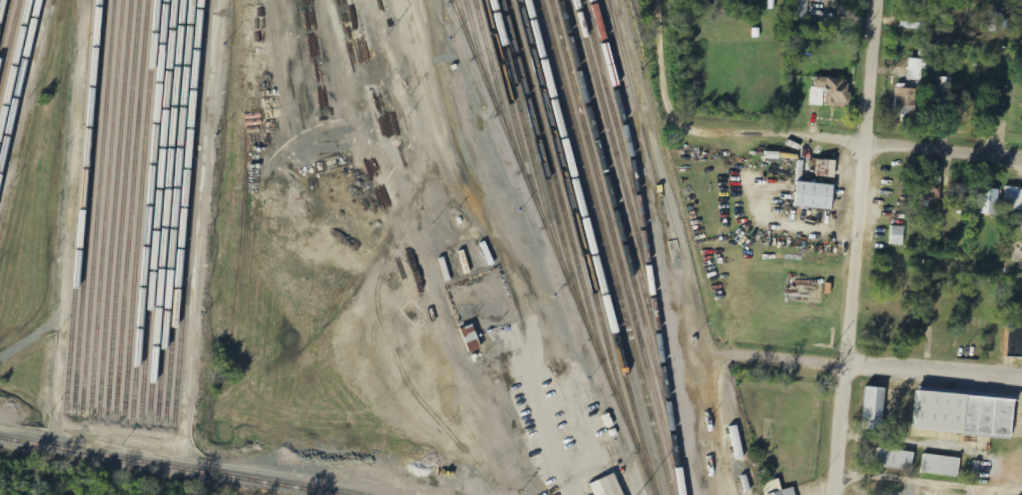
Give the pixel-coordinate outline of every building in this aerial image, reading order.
[(1002,32),(1002,13),(990,12),(989,32),(1002,32)] [(921,18),(901,17),(900,28),(920,29),(921,18)] [(922,81),(922,69),(928,69),(928,59),(908,59),(908,80),(922,81)] [(813,105),(826,106),(826,105),(836,105),(836,102),(851,103),(852,79),(814,77),(813,105)] [(954,78),(939,77),(939,97),(953,98),(954,78)] [(916,88),(896,88),(896,114),(915,115),(916,88)] [(837,160),(819,160),(818,177),(837,178),(837,160)] [(941,187),(935,187),(936,181),(922,181),(922,205),(940,206),(941,187)] [(836,185),(799,183),(798,208),(834,209),(836,185)] [(1004,186),(1002,208),(1013,209),(1012,228),(1021,229),(1021,187),(1004,186)] [(1000,189),(979,188),(978,214),(1000,214),(1000,189)] [(905,227),(892,226),(892,245),(905,246),(905,227)] [(1011,312),(1010,357),(1021,358),(1021,312),(1011,312)] [(462,329),(471,353),(483,349),(475,325),(462,329)] [(882,431),(883,388),(863,387),(862,430),(882,431)] [(1015,395),(915,388),(912,431),(1012,438),(1015,395)] [(911,471),(913,453),(876,449),(874,468),(911,471)] [(957,477),(959,458),(922,454),(920,474),(957,477)] [(617,474),(593,484),(597,494),(604,494),(607,494),(608,494),(625,494),(617,474)] [(779,480),(764,483),(767,494),(782,494),(779,480)]
